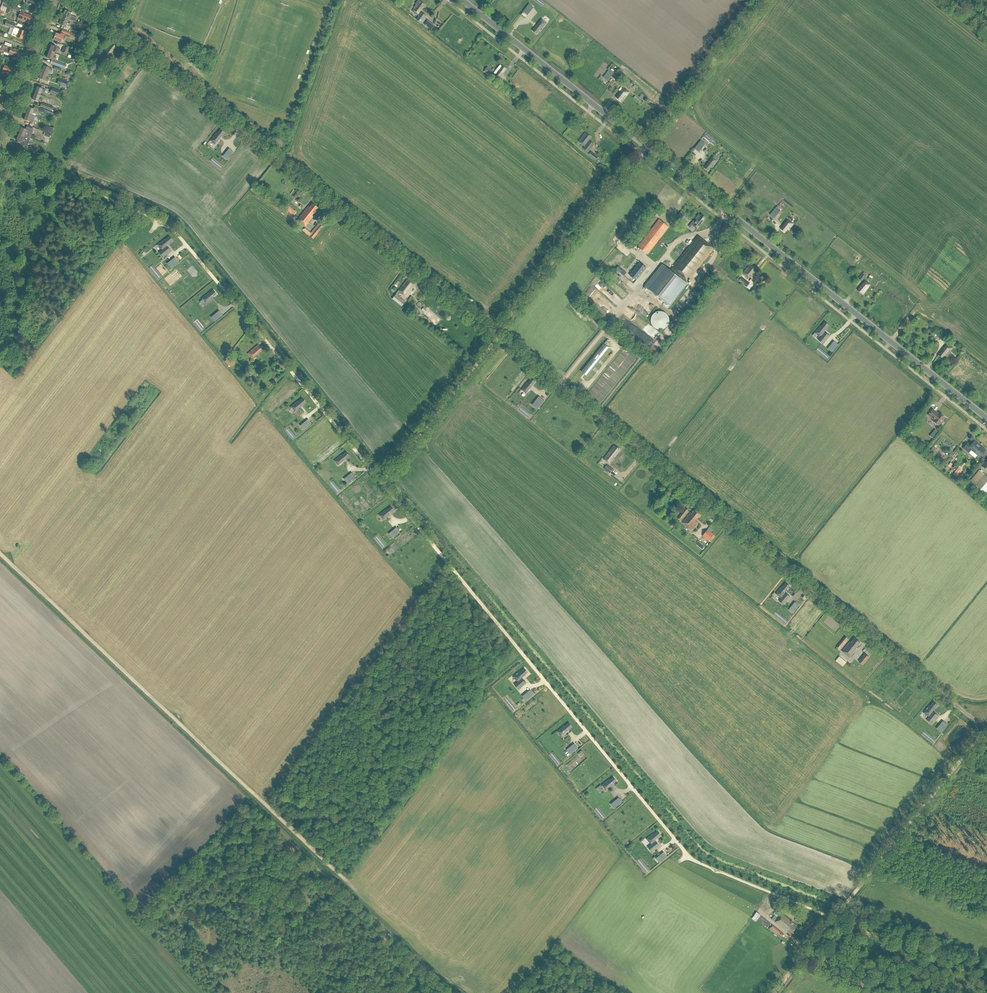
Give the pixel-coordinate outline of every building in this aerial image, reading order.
[(420,12),(426,5),(420,0),(419,0),(417,3),(417,4),(413,10),(418,14),(419,16),(417,19),(422,24),(423,22),(426,19),(426,18),(425,17),(426,16),(423,12),(422,14),(420,12)] [(30,22),(32,16),(25,13),(26,11),(13,6),(12,9),(19,11),(18,15),(19,15),(18,19),(25,22),(26,20),(30,22)] [(532,6),(529,9),(536,14),(538,11),(532,6)] [(62,17),(69,19),(71,20),(73,21),(76,22),(77,18),(70,15),(71,13),(70,12),(71,11),(68,10),(68,11),(64,10),(62,17)] [(66,27),(68,21),(70,22),(69,24),(72,25),(73,21),(71,20),(69,19),(62,17),(59,24),(66,27)] [(82,18),(80,24),(87,26),(89,21),(82,18)] [(542,19),(533,31),(537,34),(540,30),(541,31),(547,23),(542,19)] [(7,20),(5,25),(11,27),(14,29),(12,35),(11,35),(16,37),(23,40),(26,32),(18,29),(15,27),(16,24),(7,20)] [(427,20),(424,24),(429,28),(432,24),(427,20)] [(66,37),(69,38),(70,35),(79,38),(79,40),(82,41),(83,37),(62,29),(61,34),(60,35),(58,34),(56,34),(54,40),(62,43),(63,38),(65,38),(66,37)] [(8,53),(9,53),(17,56),(19,50),(11,47),(12,44),(6,42),(5,45),(2,44),(0,50),(4,52),(4,54),(8,55),(8,53)] [(108,58),(116,47),(111,43),(102,54),(108,58)] [(51,45),(49,51),(54,53),(55,50),(59,51),(60,48),(51,45)] [(64,46),(62,52),(69,55),(71,49),(64,46)] [(53,56),(54,53),(49,51),(47,58),(55,61),(56,58),(53,56)] [(114,58),(112,61),(117,65),(119,62),(117,60),(120,56),(118,54),(114,58)] [(10,74),(12,68),(5,65),(2,73),(5,74),(5,72),(10,74)] [(44,65),(41,72),(46,74),(47,70),(51,72),(52,69),(44,65)] [(498,79),(506,69),(502,66),(500,65),(493,75),(498,79)] [(487,67),(484,71),(489,76),(493,71),(487,67)] [(608,81),(614,72),(609,69),(603,77),(608,81)] [(45,77),(46,74),(41,72),(39,78),(48,82),(49,79),(45,77)] [(37,86),(35,93),(40,95),(41,91),(45,92),(45,90),(46,90),(37,86)] [(622,102),(627,95),(629,93),(624,88),(616,98),(622,102)] [(39,98),(40,95),(35,93),(33,99),(41,102),(42,99),(39,98)] [(40,106),(52,111),(54,106),(42,102),(40,106)] [(29,107),(26,113),(31,115),(33,112),(36,113),(37,110),(29,107)] [(32,123),(34,120),(35,116),(31,115),(26,113),(24,120),(32,123)] [(22,128),(19,134),(30,138),(33,129),(27,127),(26,130),(22,128)] [(224,132),(220,129),(217,133),(216,133),(210,140),(214,144),(224,132)] [(578,141),(584,147),(583,149),(587,153),(594,144),(590,141),(589,142),(588,141),(591,137),(585,132),(578,141)] [(17,140),(21,142),(21,144),(27,147),(30,138),(19,134),(17,140)] [(599,157),(591,151),(588,154),(596,160),(599,157)] [(713,156),(704,168),(708,171),(711,167),(712,168),(718,160),(713,156)] [(312,216),(318,208),(312,203),(309,207),(308,206),(297,220),(305,227),(313,217),(312,216)] [(776,207),(772,213),(776,216),(781,210),(776,207)] [(686,215),(682,212),(676,219),(680,222),(686,215)] [(697,229),(705,218),(701,215),(700,216),(699,214),(689,227),(691,229),(693,226),(697,229)] [(648,254),(669,227),(659,219),(638,246),(648,254)] [(788,229),(789,230),(794,223),(788,219),(780,229),(785,232),(788,229)] [(319,223),(309,235),(313,239),(323,227),(319,223)] [(166,245),(173,240),(169,236),(166,239),(165,239),(157,245),(161,250),(162,249),(162,250),(159,253),(160,253),(162,256),(162,257),(163,257),(171,251),(167,246),(166,245)] [(687,281),(713,248),(698,236),(671,269),(672,269),(671,271),(662,264),(645,286),(670,306),(687,284),(685,283),(687,281)] [(176,263),(173,259),(167,264),(170,267),(170,268),(176,263)] [(646,267),(640,262),(630,275),(636,280),(646,267)] [(756,268),(751,264),(750,266),(748,267),(749,268),(743,275),(748,279),(756,268)] [(742,277),(738,281),(746,287),(749,289),(753,285),(749,283),(742,277)] [(392,298),(402,306),(405,302),(398,296),(400,292),(404,295),(413,284),(407,280),(392,298)] [(863,295),(870,285),(865,281),(858,291),(863,295)] [(214,290),(210,293),(209,292),(201,299),(205,303),(217,294),(214,290)] [(635,304),(631,311),(636,314),(640,308),(635,304)] [(660,329),(661,329),(662,329),(663,329),(664,328),(665,328),(666,327),(667,327),(667,326),(668,325),(668,324),(669,323),(669,322),(669,321),(669,320),(669,319),(669,318),(669,317),(669,316),(668,315),(667,315),(667,314),(666,313),(665,313),(664,312),(663,311),(662,311),(661,311),(660,311),(659,311),(658,311),(657,312),(656,312),(655,313),(654,313),(653,314),(653,315),(652,315),(652,316),(651,317),(651,318),(651,319),(651,320),(651,321),(651,322),(651,323),(652,324),(652,325),(653,326),(653,327),(654,327),(655,328),(656,328),(657,329),(658,329),(659,329),(660,329)] [(214,321),(220,317),(217,313),(211,317),(212,318),(214,320),(214,321)] [(821,325),(815,333),(820,337),(820,336),(821,337),(818,340),(819,340),(823,343),(822,343),(823,344),(830,336),(825,332),(824,331),(829,325),(825,322),(822,326),(821,325)] [(252,358),(263,350),(258,344),(248,353),(252,358)] [(588,376),(610,349),(604,344),(582,372),(588,376)] [(944,359),(953,348),(947,344),(939,355),(944,359)] [(225,361),(231,367),(235,363),(229,357),(225,361)] [(527,382),(521,390),(526,393),(535,382),(531,379),(528,383),(527,382)] [(533,404),(537,407),(538,406),(539,407),(544,401),(543,400),(539,396),(533,404)] [(290,407),(294,411),(305,402),(302,398),(298,401),(298,400),(290,407)] [(938,413),(932,409),(928,415),(932,418),(932,417),(934,419),(932,421),(939,426),(945,417),(939,412),(938,413)] [(967,443),(963,448),(969,453),(971,450),(977,455),(980,457),(986,450),(986,449),(974,440),(970,445),(968,443),(967,443)] [(603,459),(604,459),(609,464),(620,450),(616,446),(616,447),(614,446),(613,445),(603,459)] [(342,454),(334,461),(338,465),(350,456),(347,452),(343,455),(342,454)] [(604,468),(610,473),(613,469),(607,464),(604,468)] [(957,476),(959,474),(962,470),(959,467),(955,471),(953,474),(957,476)] [(974,487),(983,495),(986,490),(986,476),(979,470),(968,482),(974,487)] [(395,510),(391,506),(387,509),(379,515),(383,520),(395,510)] [(686,508),(677,518),(680,520),(688,510),(686,508)] [(696,521),(701,514),(695,510),(692,514),(691,513),(683,522),(692,530),(698,523),(696,521)] [(707,529),(702,536),(709,540),(713,534),(707,529)] [(779,601),(780,600),(783,603),(783,604),(784,605),(790,597),(786,593),(785,593),(784,592),(790,586),(786,583),(783,587),(782,586),(775,594),(780,597),(781,597),(782,598),(779,601)] [(839,649),(847,638),(845,636),(836,647),(839,649)] [(854,650),(860,642),(854,638),(851,642),(849,641),(841,651),(850,658),(855,651),(854,650)] [(865,653),(858,661),(863,665),(869,657),(865,653)] [(836,661),(842,666),(846,662),(839,657),(836,661)] [(518,681),(518,682),(514,685),(515,685),(518,688),(517,689),(518,690),(526,683),(522,678),(522,679),(521,678),(528,672),(525,668),(521,672),(520,671),(513,676),(517,681),(518,681)] [(932,711),(937,705),(933,701),(930,705),(929,705),(927,708),(927,709),(926,709),(923,713),(928,716),(928,715),(929,716),(927,719),(931,723),(938,716),(932,711)] [(561,736),(572,726),(569,722),(565,726),(565,725),(557,731),(561,736)] [(569,748),(572,752),(578,747),(574,743),(569,748)] [(617,781),(614,777),(610,780),(609,779),(601,785),(605,790),(617,781)] [(653,833),(646,839),(650,844),(651,843),(652,844),(648,847),(648,848),(648,847),(651,851),(652,852),(660,845),(656,841),(655,840),(661,835),(658,831),(654,834),(653,833)] [(752,918),(756,921),(757,920),(767,928),(771,923),(757,912),(752,918)] [(781,913),(774,921),(775,922),(790,934),(797,925),(782,913),(781,913)] [(781,938),(782,937),(784,934),(772,925),(770,927),(769,929),(781,938)]
